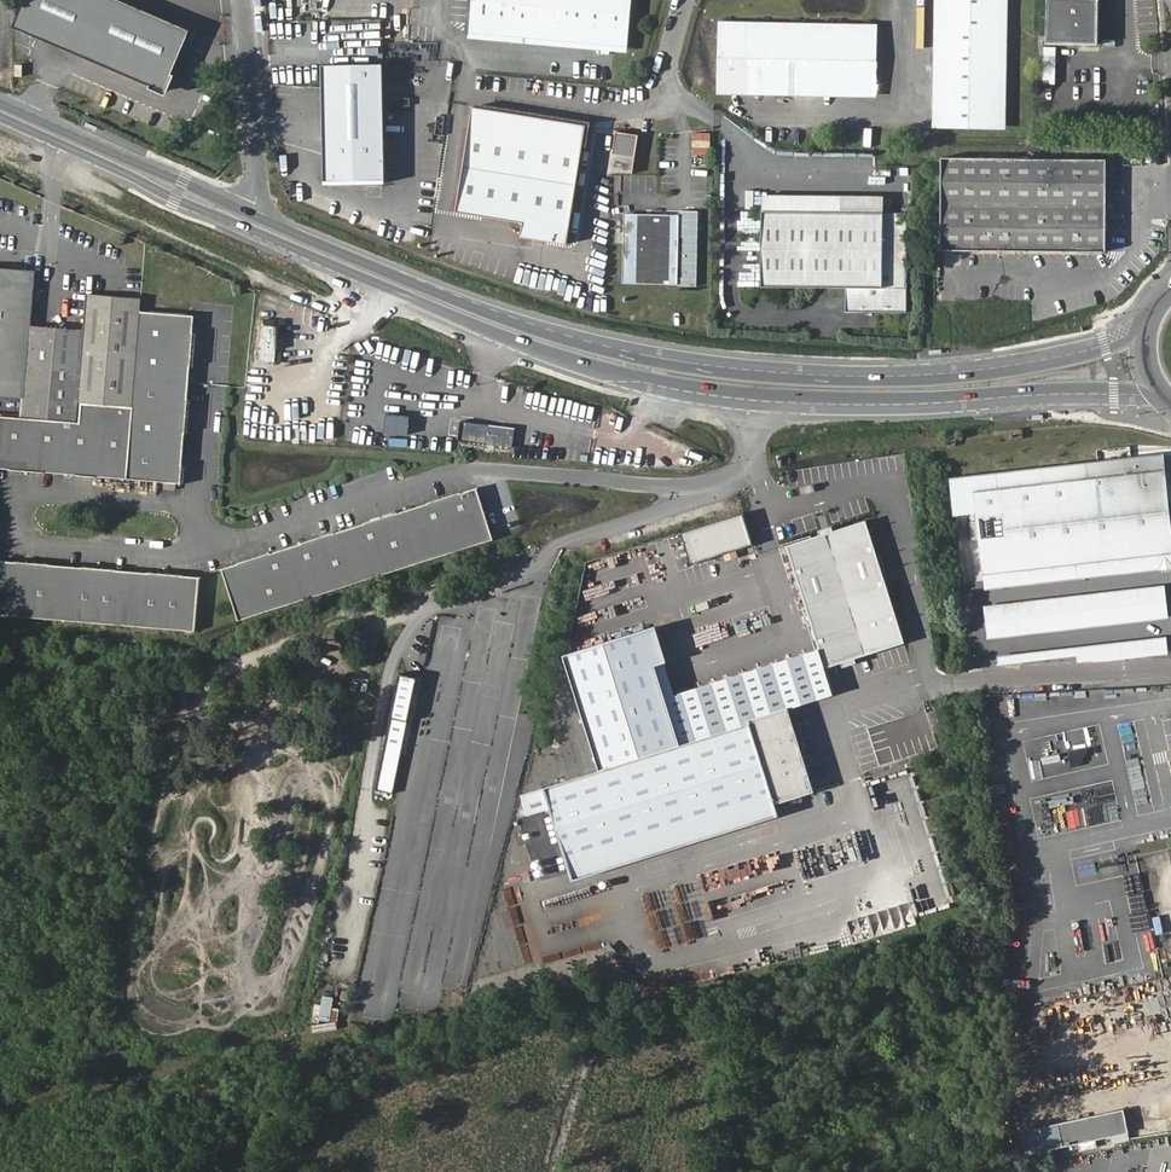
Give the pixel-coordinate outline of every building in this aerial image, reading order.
[(10,23),(163,89),(190,28),(125,0),(20,0),(10,23)] [(627,43),(630,0),(480,0),(477,32),(627,43)] [(945,119),(1007,119),(1009,0),(948,0),(945,119)] [(1052,39),(1103,40),(1104,0),(1053,0),(1052,39)] [(728,15),(728,21),(881,27),(881,20),(728,15)] [(353,21),(323,19),(320,60),(332,60),(333,52),(326,51),(327,38),(333,38),(334,31),(352,33),(353,21)] [(373,36),(381,36),(382,19),(374,19),(373,36)] [(881,27),(728,21),(727,82),(878,87),(881,27)] [(626,49),(627,43),(477,32),(477,38),(626,49)] [(1044,46),(1043,83),(1055,84),(1056,47),(1044,46)] [(43,63),(47,52),(39,49),(35,60),(43,63)] [(323,67),(325,183),(385,182),(383,66),(323,67)] [(878,92),(878,87),(727,82),(726,87),(878,92)] [(588,128),(475,110),(459,215),(525,225),(523,240),(569,247),(588,128)] [(1105,158),(943,158),(942,249),(1106,249),(1105,158)] [(621,283),(632,283),(632,278),(664,278),(664,284),(694,284),(694,208),(676,208),(676,214),(650,213),(650,219),(637,219),(632,221),(631,222),(628,225),(626,229),(625,232),(622,231),(621,283)] [(757,286),(841,289),(841,312),(903,313),(904,211),(760,208),(757,286)] [(622,213),(622,231),(625,232),(626,229),(628,225),(631,222),(632,221),(637,219),(650,219),(650,213),(622,213)] [(85,282),(80,282),(78,316),(27,314),(30,265),(0,263),(0,406),(72,410),(73,392),(78,392),(85,282)] [(85,282),(78,392),(73,392),(72,410),(72,412),(0,408),(0,459),(160,467),(160,474),(171,474),(172,467),(177,467),(178,438),(185,299),(130,297),(131,284),(85,282)] [(274,329),(259,327),(256,363),(270,365),(274,329)] [(1170,566),(1170,479),(1168,453),(952,477),(956,515),(980,512),(988,587),(1170,566)] [(479,486),(224,568),(241,619),(495,538),(479,486)] [(744,519),(684,536),(692,562),(752,544),(744,519)] [(658,629),(592,650),(568,658),(604,770),(544,789),(573,879),(777,814),(774,804),(812,791),(785,706),(803,700),(836,690),(829,670),(909,645),(870,524),(790,549),(821,646),(678,691),(658,629)] [(0,551),(0,605),(191,614),(194,560),(0,551)] [(985,605),(989,639),(1170,619),(1167,585),(985,605)] [(1077,661),(1169,653),(1167,637),(1058,646),(1058,656),(1076,655),(1077,661)] [(399,672),(375,788),(392,792),(416,676),(399,672)] [(443,981),(468,842),(425,834),(454,824),(440,822),(447,814),(475,819),(499,690),(482,687),(479,708),(453,703),(453,708),(419,719),(390,883),(389,890),(394,905),(371,913),(368,930),(389,951),(374,965),(384,962),(397,974),(408,909),(414,926),(440,951),(408,962),(400,1004),(433,1009),(436,992),(419,989),(443,981)] [(461,701),(473,701),(473,692),(461,692),(461,701)] [(349,914),(363,918),(368,899),(354,896),(349,914)] [(1023,1127),(1027,1156),(1130,1139),(1125,1110),(1023,1127)]
